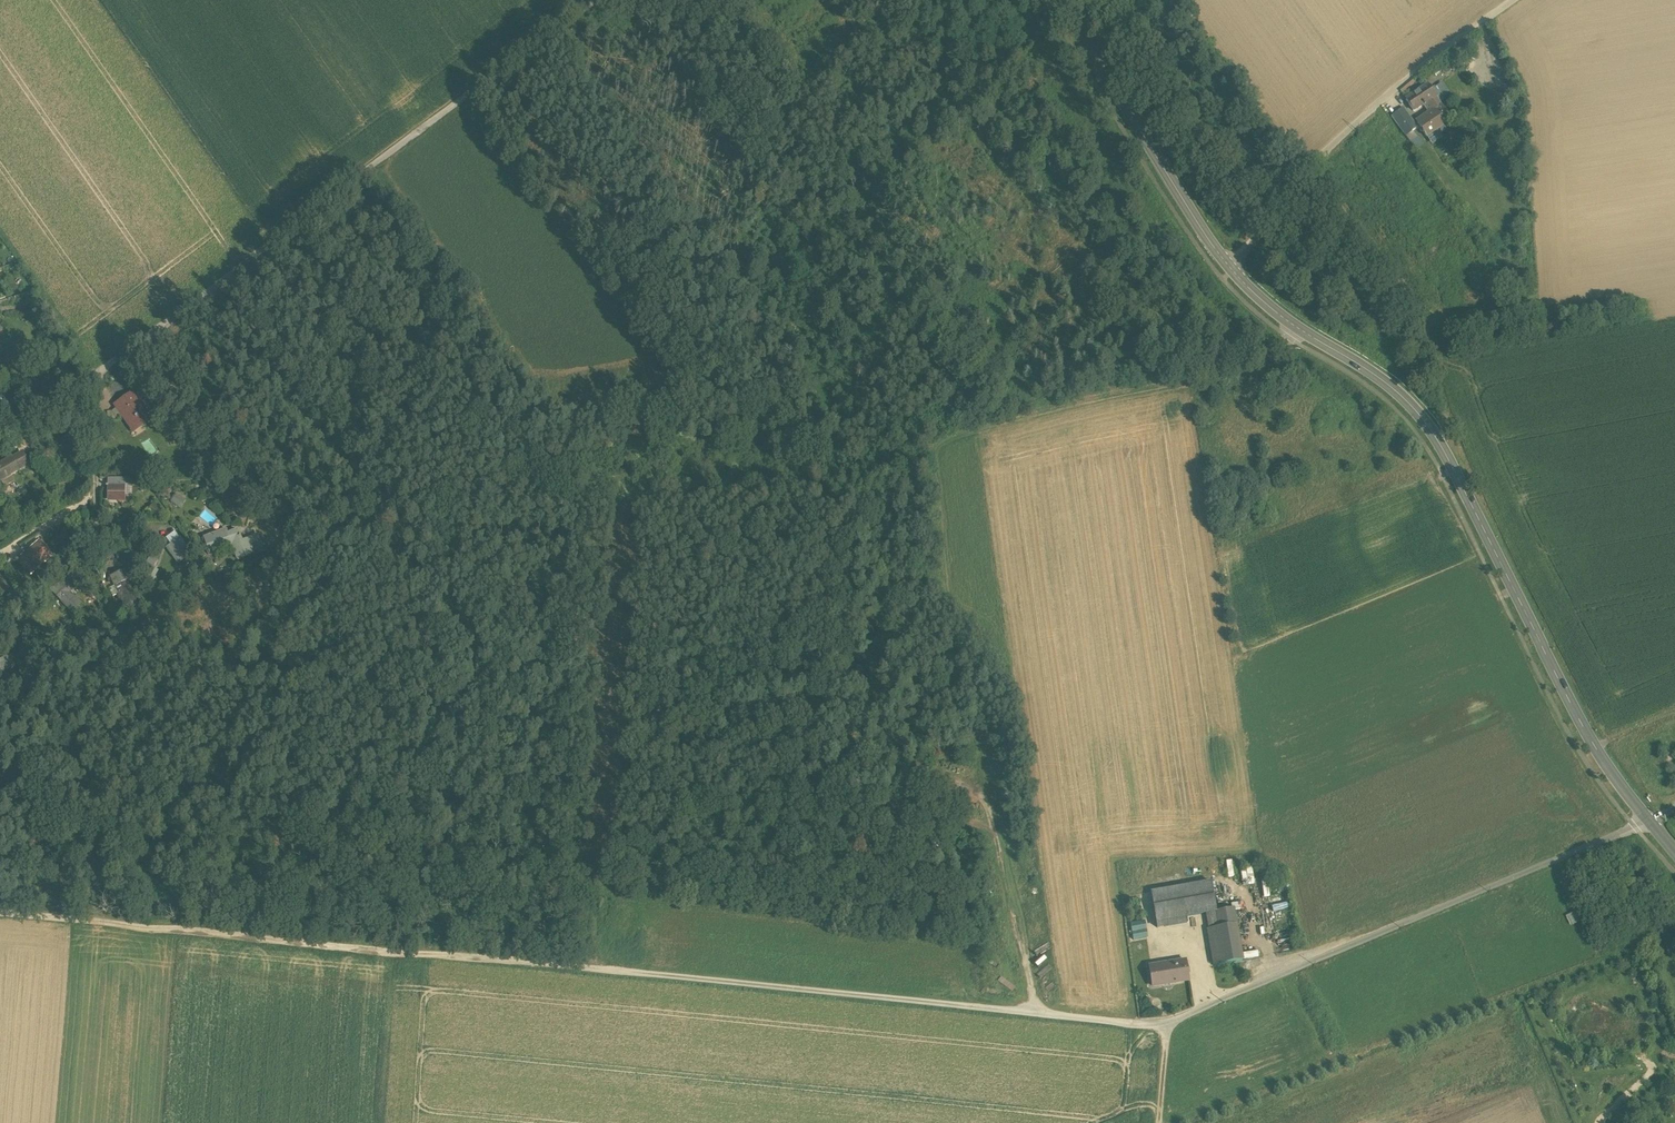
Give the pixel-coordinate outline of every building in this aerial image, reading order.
[(1399,89),(1402,93),(1422,77),(1419,73),(1399,89)] [(1428,81),(1404,97),(1413,110),(1419,106),(1429,99),(1437,110),(1420,121),(1429,133),(1452,116),(1444,103),(1435,91),(1428,81)] [(1444,84),(1435,91),(1444,103),(1453,97),(1444,84)] [(1404,110),(1390,120),(1406,141),(1420,131),(1404,110)] [(1458,124),(1452,116),(1429,133),(1426,135),(1434,147),(1446,138),(1443,134),(1458,124)] [(133,392),(115,405),(128,424),(137,418),(142,425),(151,419),(133,392)] [(168,433),(162,435),(168,447),(173,445),(168,433)] [(173,445),(168,447),(171,453),(177,451),(173,445)] [(0,464),(0,482),(11,476),(19,471),(19,470),(26,466),(28,465),(22,456),(14,461),(12,458),(0,464)] [(11,476),(0,482),(3,488),(14,482),(11,476)] [(108,485),(106,485),(106,487),(108,487),(108,496),(118,496),(118,501),(126,501),(125,485),(108,485)] [(171,498),(180,503),(184,496),(175,491),(171,498)] [(227,529),(203,537),(209,553),(232,545),(238,559),(254,552),(247,538),(241,540),(237,530),(228,533),(227,529)] [(175,531),(168,536),(173,544),(180,539),(175,531)] [(173,544),(171,545),(181,560),(190,553),(180,539),(173,544)] [(40,543),(19,561),(25,569),(31,575),(52,557),(40,543)] [(181,560),(171,545),(167,548),(178,562),(181,560)] [(149,556),(145,561),(152,566),(156,560),(149,556)] [(25,569),(19,562),(17,564),(17,563),(7,571),(17,583),(20,580),(27,575),(23,571),(25,569)] [(74,572),(53,593),(72,613),(80,605),(69,593),(82,580),(74,572)] [(124,573),(112,578),(115,585),(116,585),(127,580),(124,573)] [(127,580),(116,585),(119,594),(124,605),(136,600),(134,595),(135,595),(134,593),(133,593),(127,580)] [(115,585),(109,588),(113,596),(119,594),(116,585),(115,585)] [(19,588),(8,598),(19,611),(29,600),(19,588)] [(136,600),(124,605),(127,611),(139,605),(137,600),(136,600)] [(0,656),(0,668),(2,672),(25,662),(22,656),(14,660),(9,654),(8,655),(5,653),(0,656)] [(368,844),(360,839),(355,847),(363,852),(368,844)] [(1211,883),(1201,884),(1203,900),(1213,898),(1211,883)] [(1201,884),(1161,891),(1163,906),(1203,900),(1201,884)] [(1161,891),(1151,893),(1153,908),(1163,906),(1161,891)] [(1203,900),(1163,906),(1167,926),(1186,923),(1185,917),(1208,913),(1215,912),(1216,912),(1213,898),(1203,900)] [(1273,912),(1288,907),(1286,902),(1271,907),(1273,912)] [(1163,906),(1153,908),(1157,928),(1167,926),(1163,906)] [(1570,924),(1578,920),(1573,910),(1565,914),(1570,924)] [(1215,912),(1208,913),(1211,929),(1218,928),(1215,912)] [(1211,929),(1207,929),(1214,966),(1242,962),(1235,925),(1218,928),(1211,929)] [(1145,930),(1132,932),(1133,940),(1146,938),(1145,930)] [(1186,962),(1162,965),(1148,967),(1151,986),(1175,982),(1176,983),(1189,981),(1186,962)]
